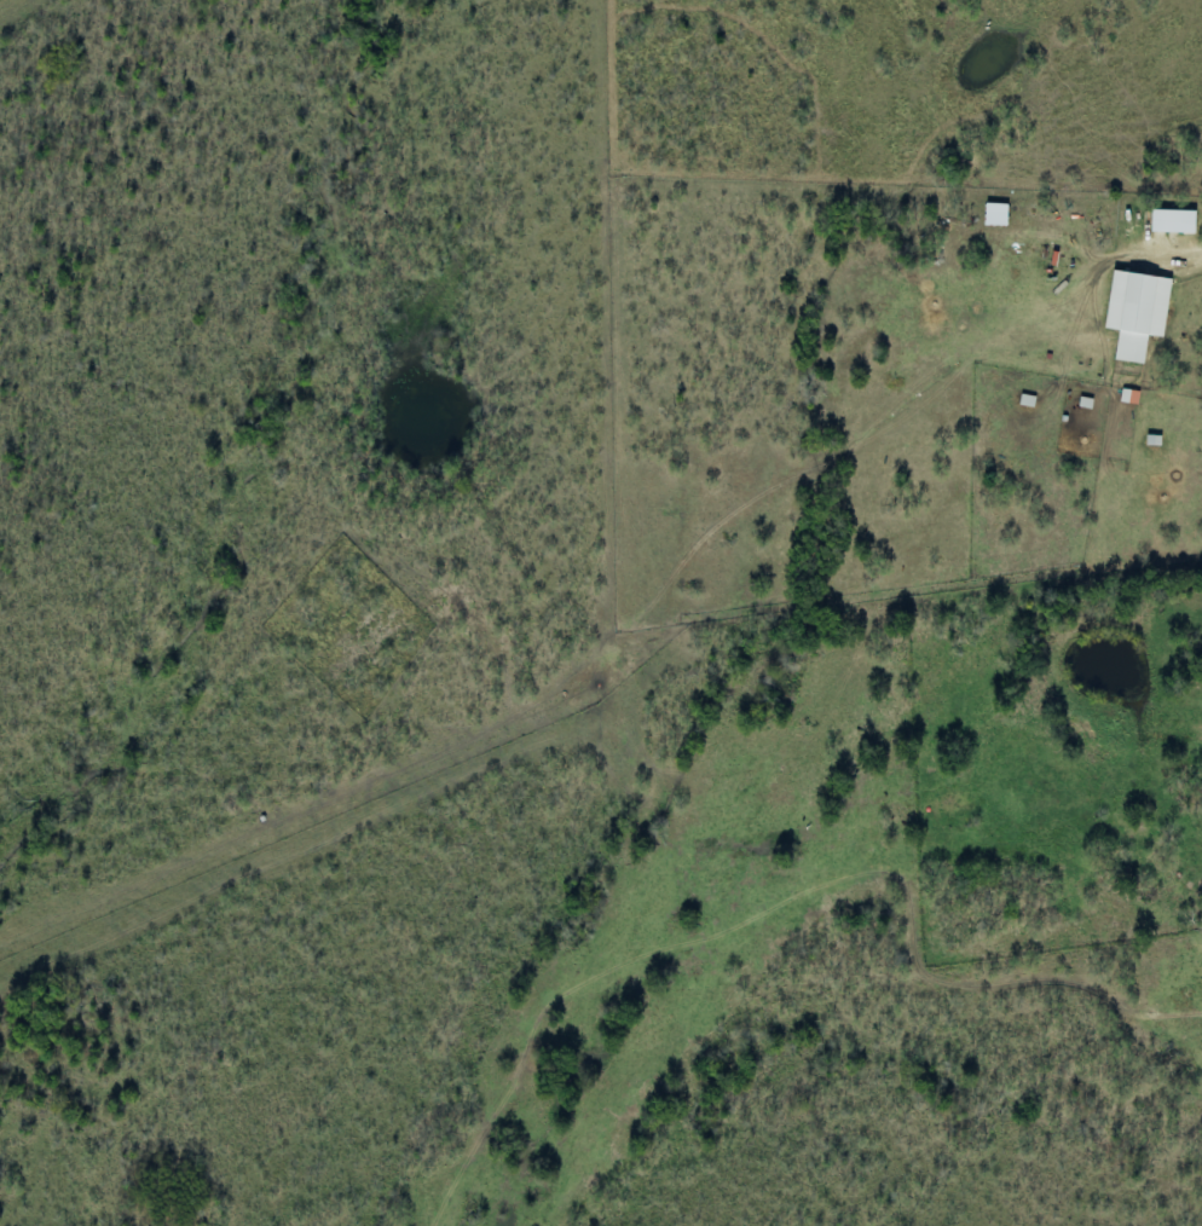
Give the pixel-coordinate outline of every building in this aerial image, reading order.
[(1154,233),(1198,234),(1198,211),(1154,210),(1154,233)] [(1173,278),(1115,271),(1108,329),(1121,331),(1117,361),(1146,364),(1150,336),(1166,338),(1173,278)] [(1141,404),(1142,391),(1124,389),(1123,403),(1141,404)]
